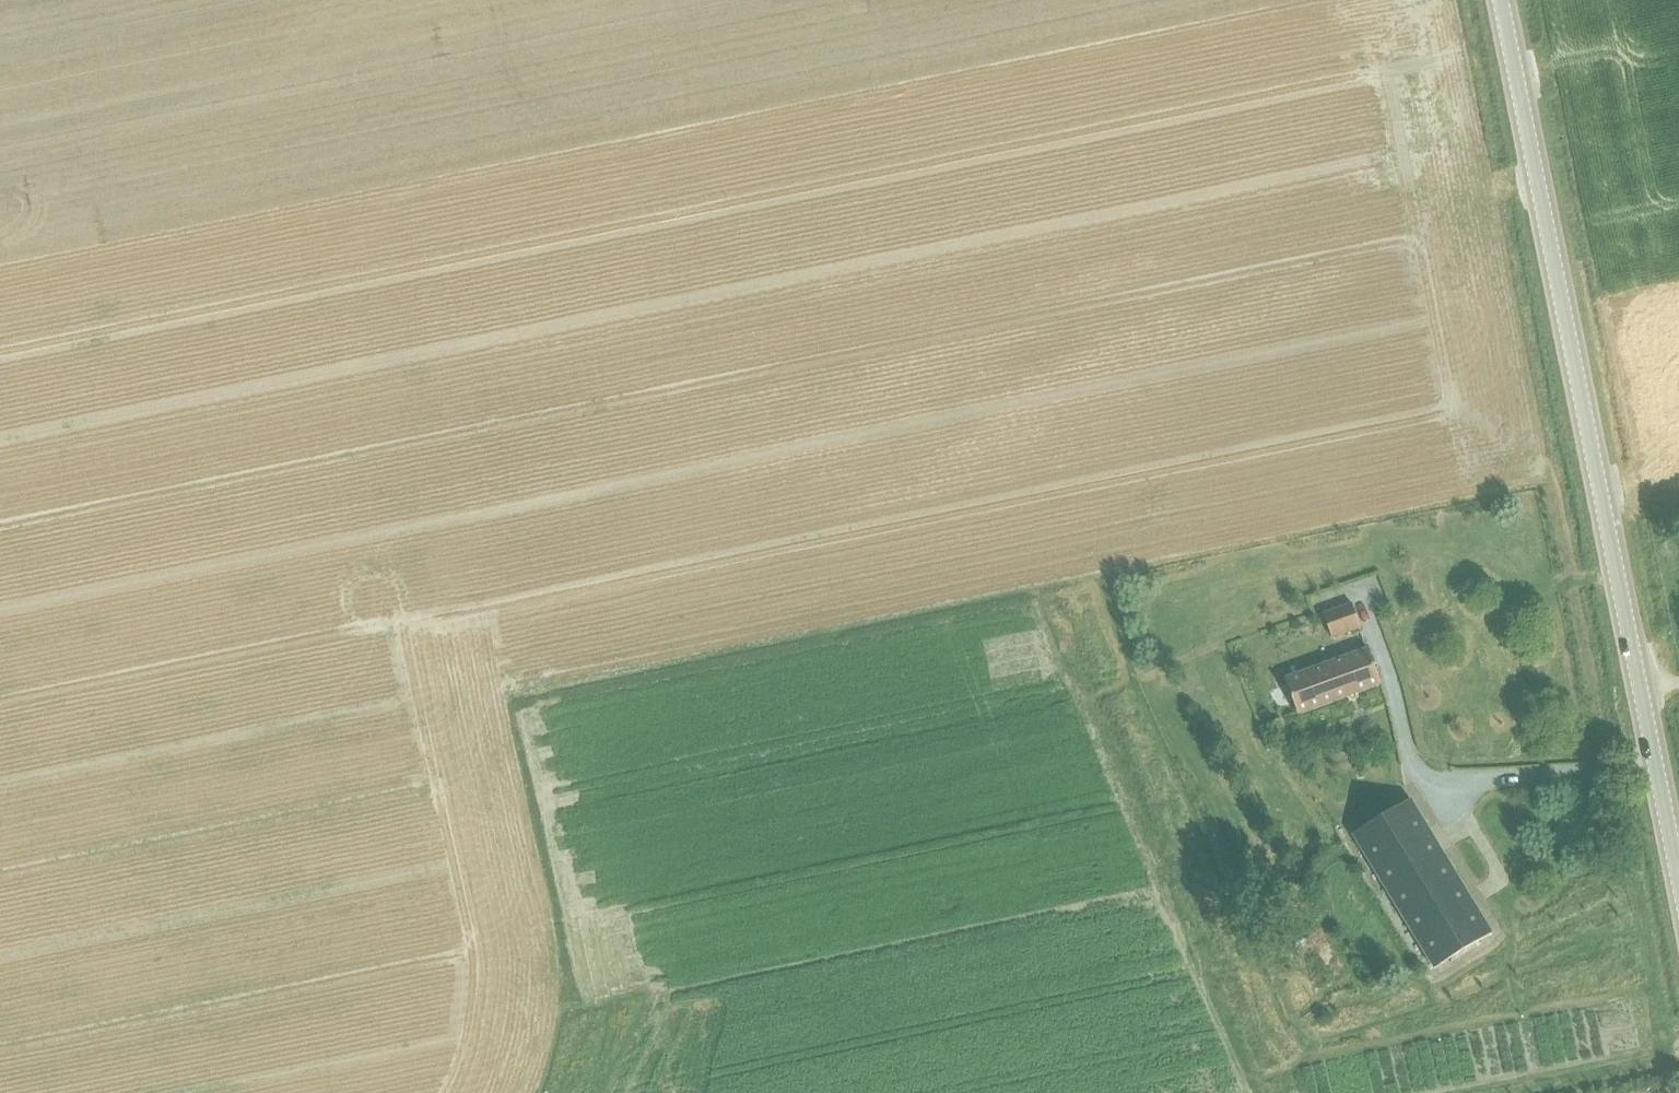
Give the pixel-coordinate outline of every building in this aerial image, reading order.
[(1331,639),(1360,628),(1351,603),(1322,614),(1331,639)] [(1297,713),(1380,683),(1368,648),(1285,678),(1297,713)] [(1433,968),(1492,933),(1411,799),(1352,834),(1433,968)]
